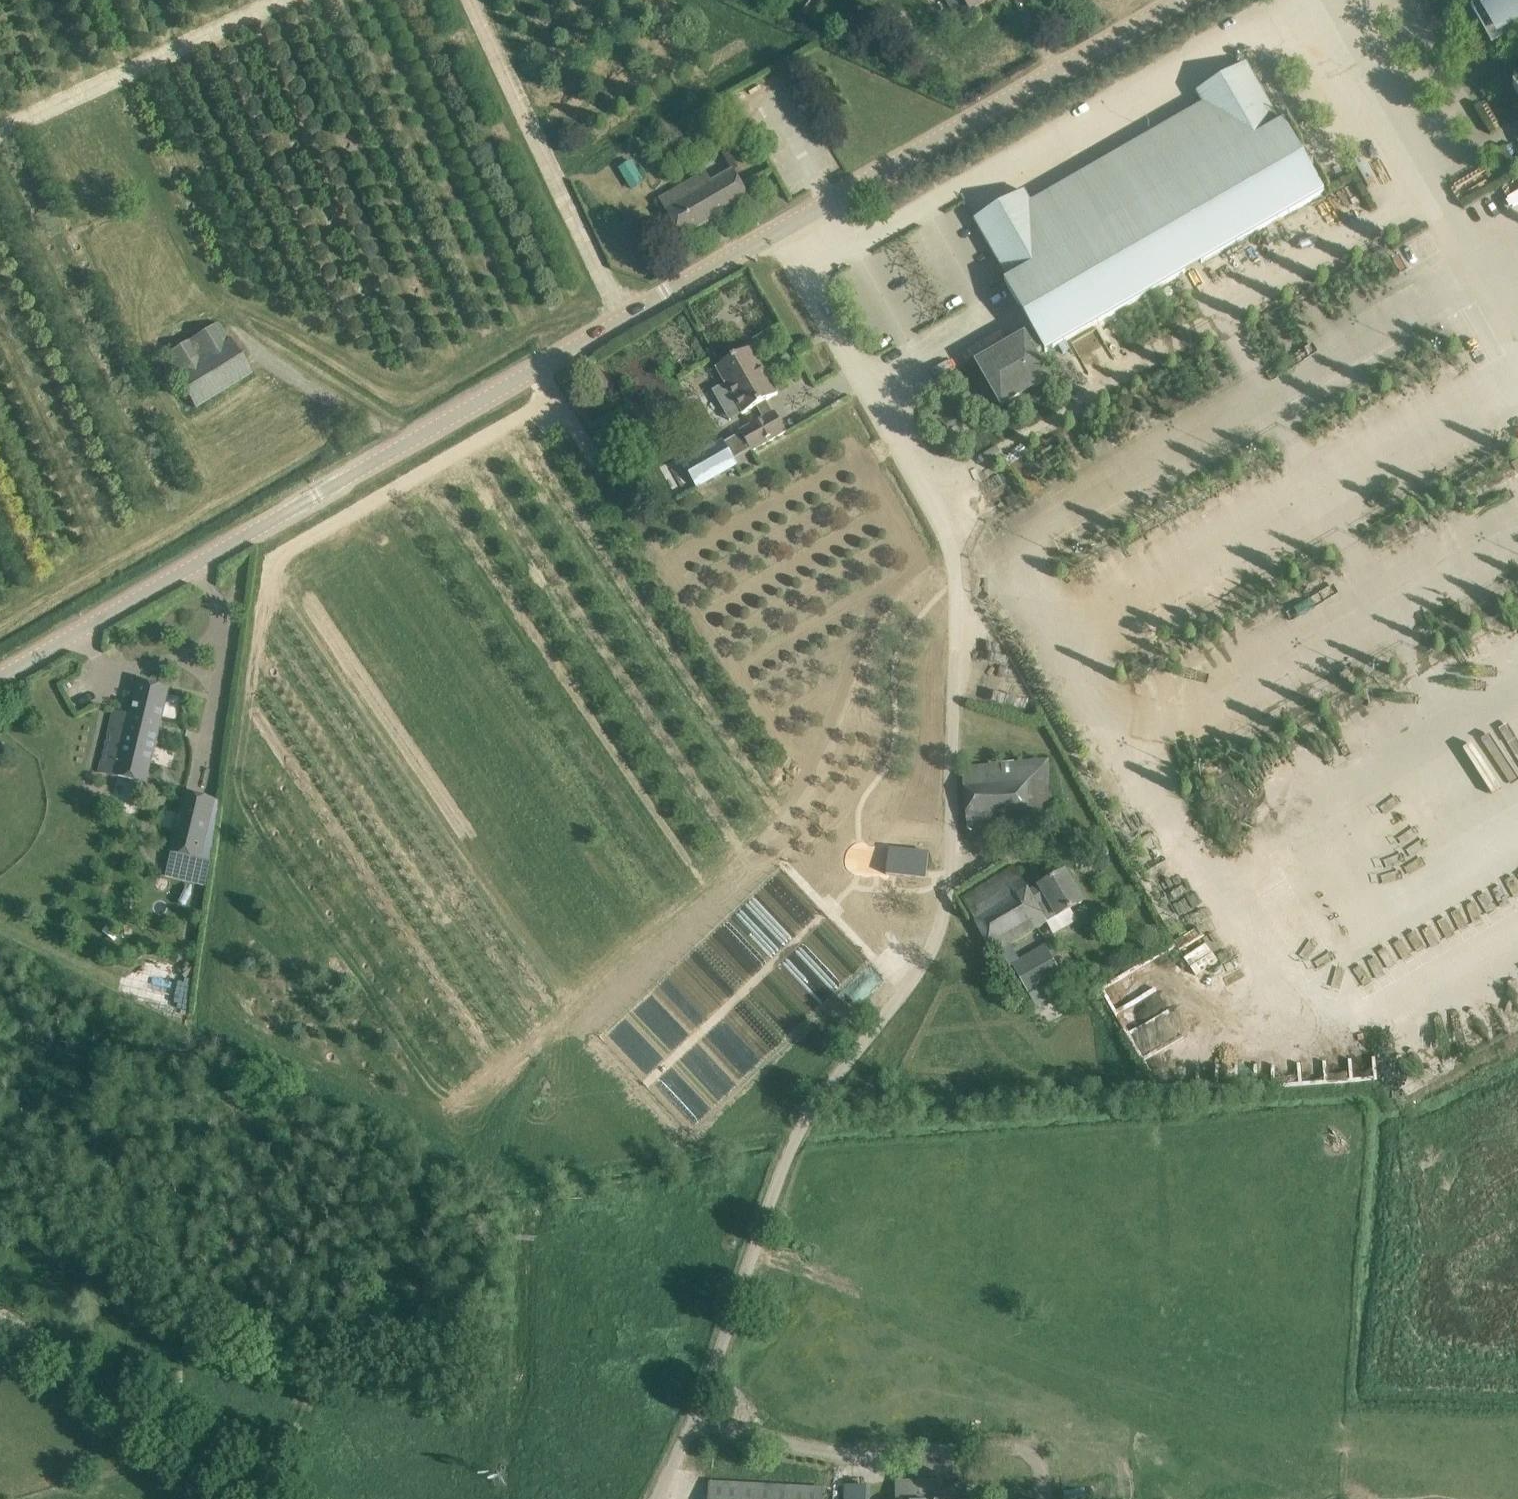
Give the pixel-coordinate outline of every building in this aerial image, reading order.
[(768,9),(773,0),(750,0),(768,9)] [(836,0),(810,0),(802,13),(820,25),(836,0)] [(971,10),(987,0),(965,0),(971,10)] [(1471,11),(1492,49),(1515,37),(1517,43),(1517,0),(1490,0),(1471,11)] [(1035,354),(1044,349),(1046,352),(1325,192),(1284,121),(1280,123),(1247,64),(1197,92),(1203,103),(1031,202),(1025,191),(975,220),(1008,278),(1005,281),(1035,334),(1026,339),(1025,336),(989,356),(985,373),(997,394),(1013,398),(1038,384),(1043,367),(1035,354)] [(632,161),(619,169),(633,191),(645,184),(632,161)] [(749,199),(739,181),(731,168),(711,180),(706,170),(660,197),(683,237),(749,199)] [(221,323),(164,358),(195,407),(251,373),(221,323)] [(752,347),(716,368),(726,384),(719,388),(736,419),(757,406),(763,417),(773,412),(767,401),(778,394),(752,347)] [(773,412),(763,417),(740,430),(742,433),(725,442),(724,439),(683,462),(697,488),(738,465),(735,459),(751,450),(752,452),(787,432),(775,410),(773,412)] [(100,772),(146,783),(168,692),(139,685),(131,716),(114,712),(100,772)] [(969,836),(1055,828),(1049,759),(962,767),(969,836)] [(172,852),(203,860),(217,799),(186,792),(172,852)] [(929,853),(890,848),(887,875),(926,879),(929,853)] [(1080,921),(1072,908),(1083,902),(1065,871),(1040,885),(1030,891),(1017,868),(963,898),(995,953),(1000,950),(1011,967),(1014,965),(1030,994),(1063,975),(1045,946),(1021,960),(1011,943),(1047,923),(1055,935),(1080,921)] [(195,971),(188,962),(178,970),(186,979),(195,971)] [(964,1488),(952,1488),(952,1497),(944,1497),(944,1480),(933,1480),(897,1480),(897,1498),(964,1498),(964,1488)] [(823,1488),(710,1482),(709,1498),(822,1498),(823,1488)] [(875,1484),(848,1483),(847,1498),(874,1498),(875,1484)]
